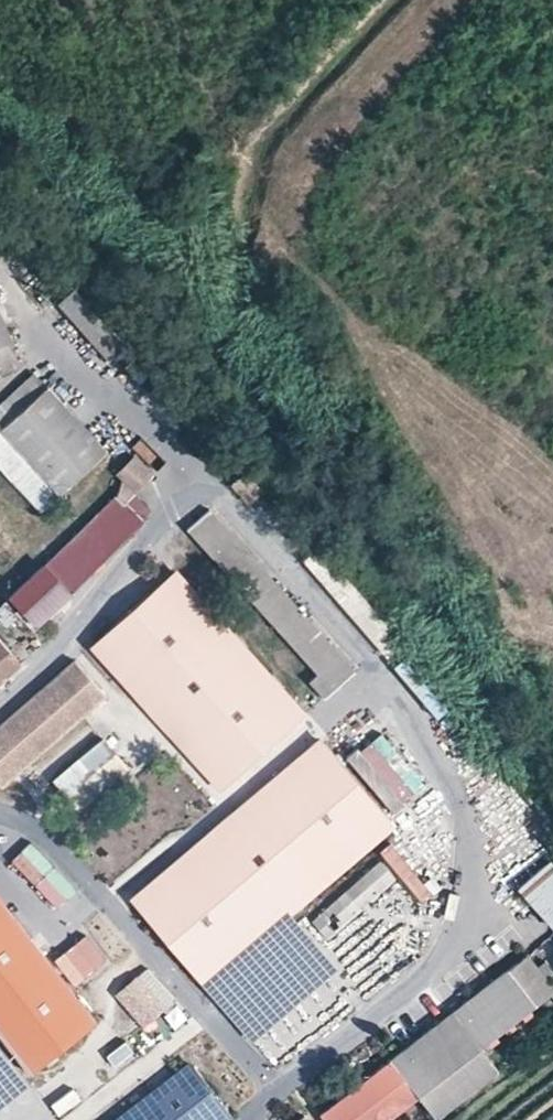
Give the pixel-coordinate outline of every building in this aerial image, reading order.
[(148,358),(95,302),(79,317),(132,373),(148,358)] [(21,369),(0,324),(0,379),(21,369)] [(58,387),(0,443),(0,457),(67,527),(86,509),(25,445),(71,401),(58,387)] [(131,464),(71,401),(25,445),(86,509),(131,464)] [(127,443),(145,456),(154,444),(136,431),(127,443)] [(118,495),(8,601),(37,631),(147,525),(118,495)] [(286,519),(269,501),(255,514),(272,532),(286,519)] [(307,683),(325,701),(356,673),(206,511),(185,531),(315,676),(307,683)] [(96,641),(228,785),(301,717),(167,575),(96,641)] [(32,664),(2,631),(0,633),(0,693),(32,664)] [(228,785),(96,641),(83,652),(214,794),(228,785)] [(78,661),(0,731),(0,783),(5,789),(109,696),(78,661)] [(334,734),(347,757),(369,745),(357,722),(334,734)] [(103,740),(55,783),(86,815),(133,773),(103,740)] [(324,741),(146,909),(214,981),(392,814),(324,741)] [(75,887),(26,843),(11,863),(57,908),(75,887)] [(402,881),(421,907),(434,898),(398,851),(308,919),(324,940),(402,881)] [(552,861),(517,889),(552,933),(552,932),(552,861)] [(39,1077),(100,1029),(0,904),(0,1028),(39,1077)] [(75,990),(110,963),(89,935),(54,962),(75,990)] [(147,968),(115,999),(146,1031),(178,999),(147,968)] [(321,1119),(390,1119),(419,1098),(407,1082),(426,1069),(454,1104),(479,1085),(463,1062),(533,1009),(505,971),(434,1026),(445,1039),(420,1058),(408,1045),(318,1116),(321,1119)] [(132,1038),(142,1056),(159,1046),(150,1029),(132,1038)] [(32,1090),(0,1052),(0,1116),(32,1090)] [(127,1119),(217,1119),(227,1112),(193,1068),(127,1119)] [(60,1116),(81,1104),(75,1092),(53,1104),(60,1116)]
